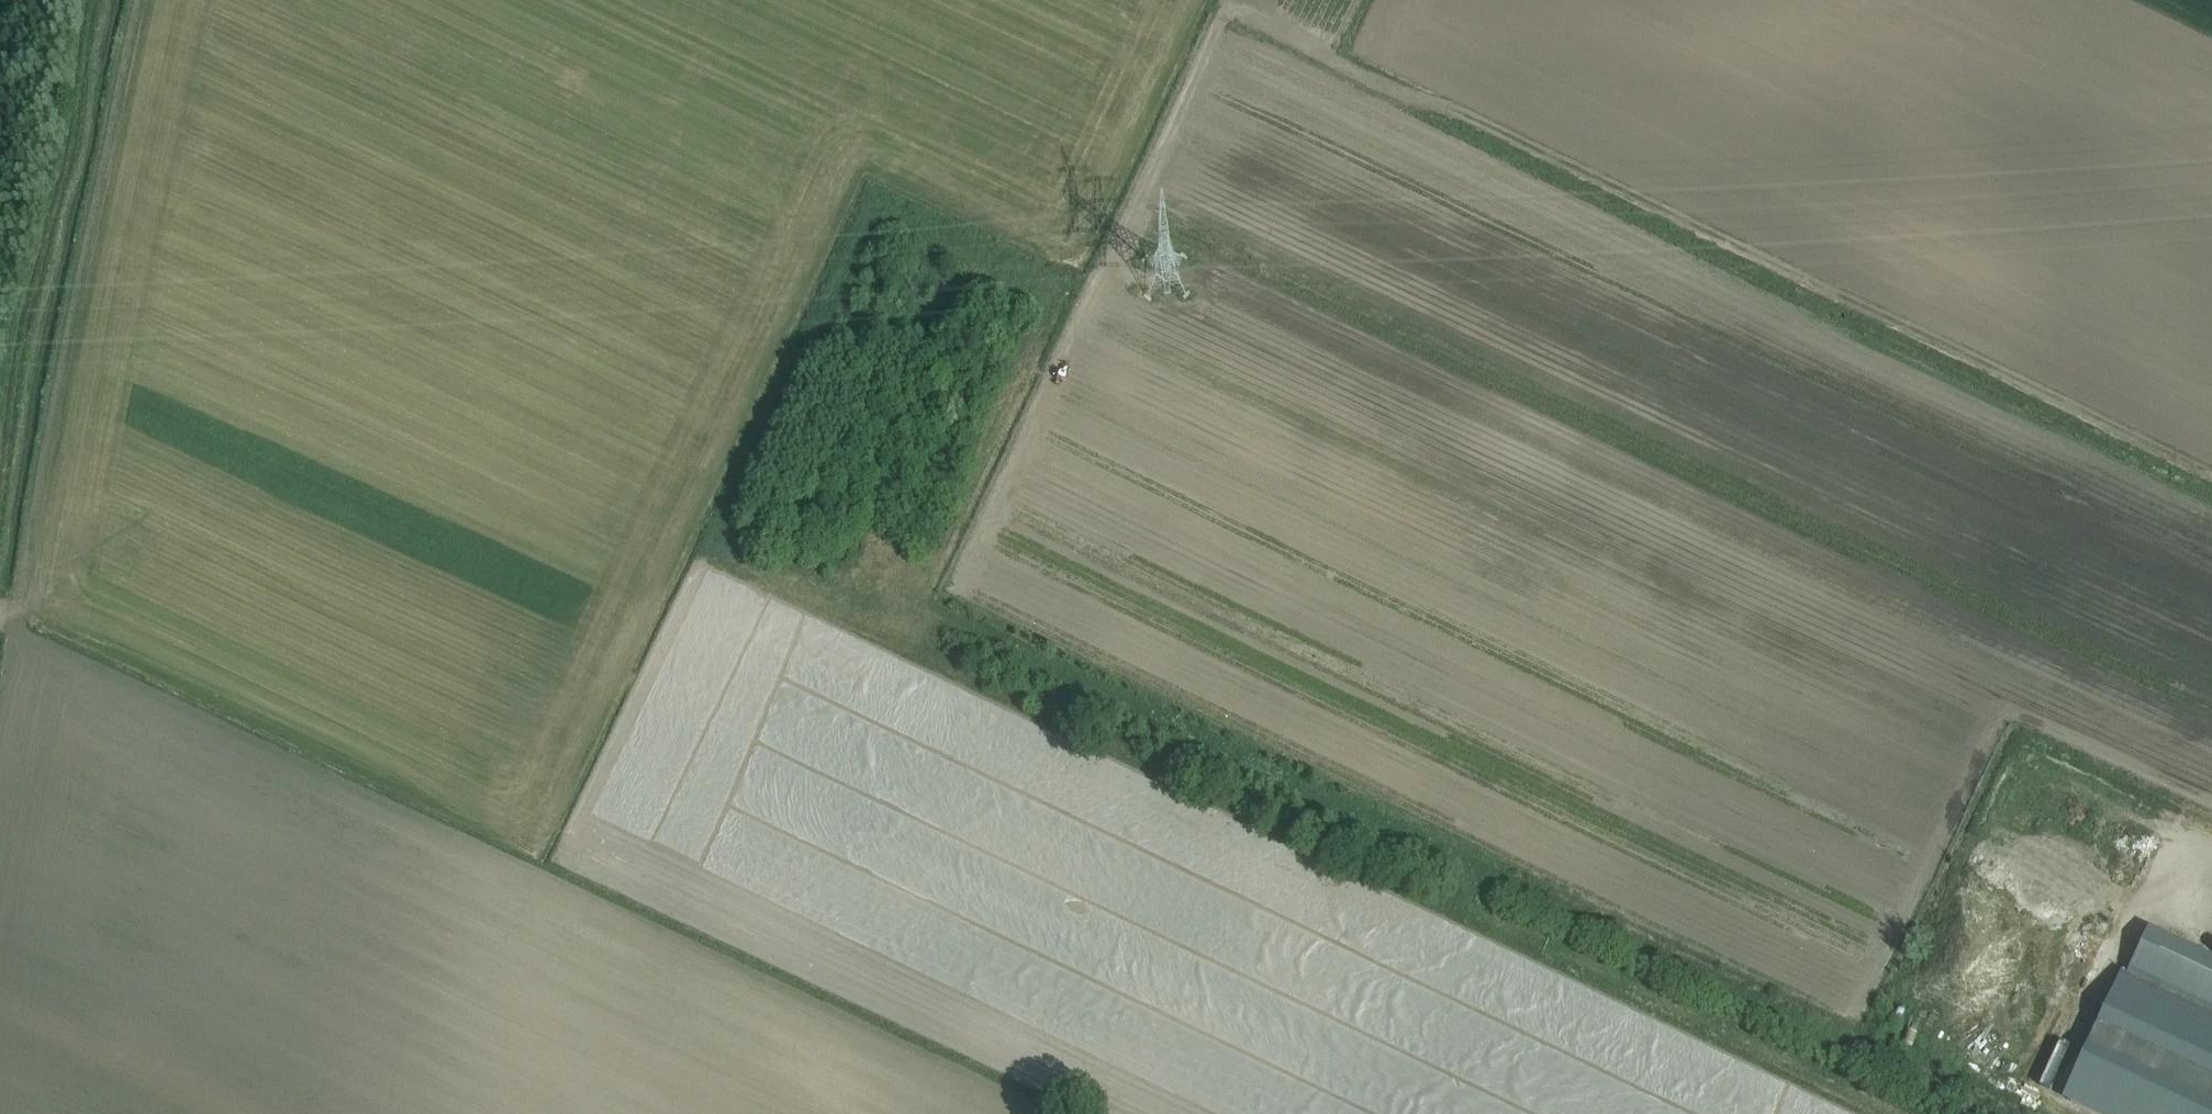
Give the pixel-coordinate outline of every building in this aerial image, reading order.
[(2067,1100),(2098,1113),(2211,1113),(2211,1014),(2126,974),(2067,1100)]
